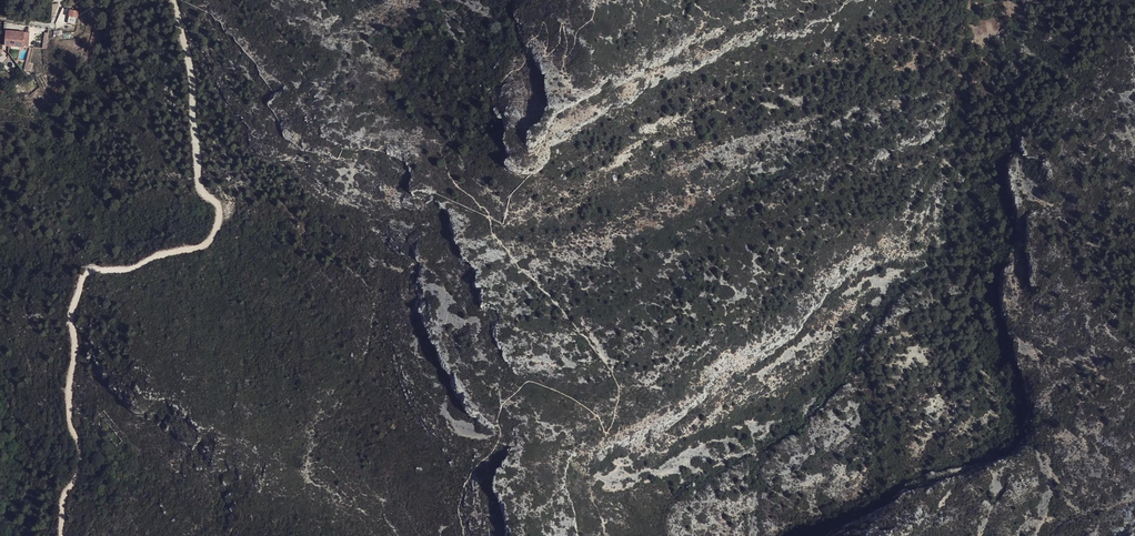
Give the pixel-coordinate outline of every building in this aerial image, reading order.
[(71,7),(68,20),(71,21),(73,21),(77,22),(79,9),(71,7)] [(25,30),(7,28),(6,43),(24,44),(25,30)] [(25,67),(28,68),(30,60),(34,45),(31,44),(25,67)]
